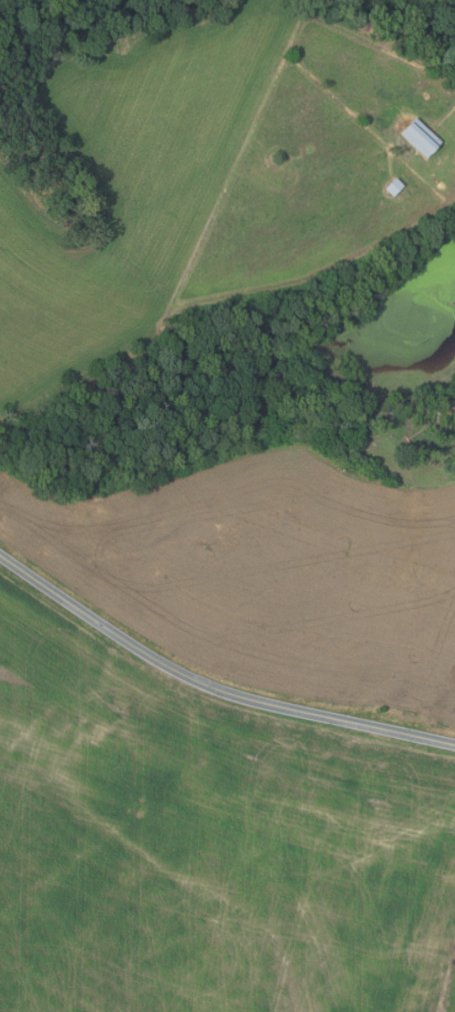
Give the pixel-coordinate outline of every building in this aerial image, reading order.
[(427,158),(401,133),(417,116),(443,141),(427,158)] [(397,177),(404,184),(393,195),(386,188),(397,177)]
